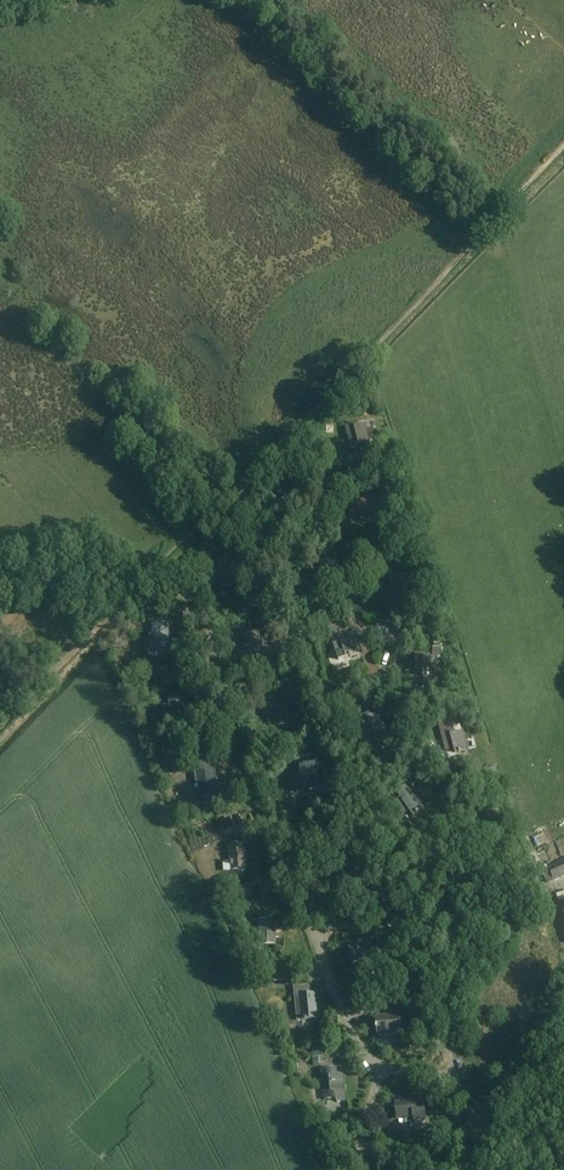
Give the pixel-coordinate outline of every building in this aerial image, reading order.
[(370,442),(370,441),(375,440),(372,429),(367,430),(365,424),(357,426),(357,423),(345,426),(349,441),(357,439),(359,445),(370,442)] [(349,516),(357,518),(367,521),(369,513),(374,514),(380,516),(383,505),(365,500),(355,497),(349,516)] [(358,557),(346,554),(343,565),(354,569),(358,557)] [(417,590),(412,572),(404,574),(403,571),(392,574),(396,589),(404,587),(405,593),(417,590)] [(149,636),(150,647),(155,647),(155,651),(171,650),(169,626),(153,627),(154,635),(149,636)] [(330,637),(338,635),(336,627),(328,629),(330,637)] [(245,635),(247,659),(263,658),(261,633),(245,635)] [(344,640),(343,637),(332,640),(337,655),(344,653),(346,659),(357,656),(352,638),(344,640)] [(441,647),(432,647),(432,656),(441,656),(441,647)] [(424,670),(424,676),(423,684),(438,685),(438,677),(435,677),(436,658),(428,658),(428,654),(416,654),(416,669),(424,670)] [(154,668),(147,664),(143,671),(149,675),(154,668)] [(294,694),(301,690),(297,683),(291,687),(294,694)] [(168,697),(169,723),(171,723),(187,722),(185,698),(185,696),(179,697),(179,691),(169,692),(169,697),(168,697)] [(289,725),(287,701),(270,703),(271,716),(277,715),(278,726),(289,725)] [(472,716),(470,708),(459,711),(461,719),(472,716)] [(385,732),(378,714),(370,717),(369,714),(358,719),(364,733),(371,730),(374,737),(385,732)] [(454,735),(453,732),(450,720),(438,723),(442,735),(445,750),(453,748),(455,754),(466,751),(461,733),(454,735)] [(170,760),(173,774),(186,772),(184,757),(170,760)] [(218,802),(213,760),(193,763),(196,788),(194,788),(196,805),(218,802)] [(295,776),(297,795),(315,793),(314,774),(295,776)] [(413,787),(420,783),(417,778),(410,782),(413,787)] [(422,810),(411,795),(408,807),(402,797),(393,804),(402,817),(409,812),(412,817),(422,810)] [(229,817),(221,820),(224,829),(233,826),(229,817)] [(235,833),(244,831),(242,819),(236,820),(237,827),(234,828),(235,833)] [(230,847),(232,871),(247,870),(244,846),(230,847)] [(548,884),(563,877),(563,861),(542,871),(548,884)] [(556,905),(563,931),(563,903),(556,905)] [(370,905),(372,914),(382,912),(381,904),(370,905)] [(260,945),(276,946),(276,922),(261,922),(260,945)] [(351,963),(366,961),(367,967),(375,967),(375,958),(373,945),(349,947),(351,963)] [(283,981),(281,973),(273,975),(274,982),(283,981)] [(297,1021),(301,1021),(318,1019),(315,993),(309,994),(309,986),(300,987),(299,986),(293,986),(297,1021)] [(403,1001),(407,1001),(406,1006),(414,1007),(415,995),(407,994),(406,997),(403,997),(403,1001)] [(377,1019),(378,1034),(401,1031),(400,1016),(377,1019)] [(322,1065),(321,1057),(321,1056),(318,1057),(312,1057),(313,1065),(322,1065)] [(337,1069),(321,1071),(324,1100),(338,1099),(338,1104),(346,1103),(343,1077),(338,1077),(337,1069)] [(396,1104),(397,1116),(397,1119),(413,1117),(414,1121),(426,1120),(425,1105),(417,1105),(416,1102),(396,1104)] [(438,1131),(449,1129),(447,1118),(437,1119),(438,1131)] [(406,1162),(404,1169),(414,1169),(415,1163),(406,1162)]
